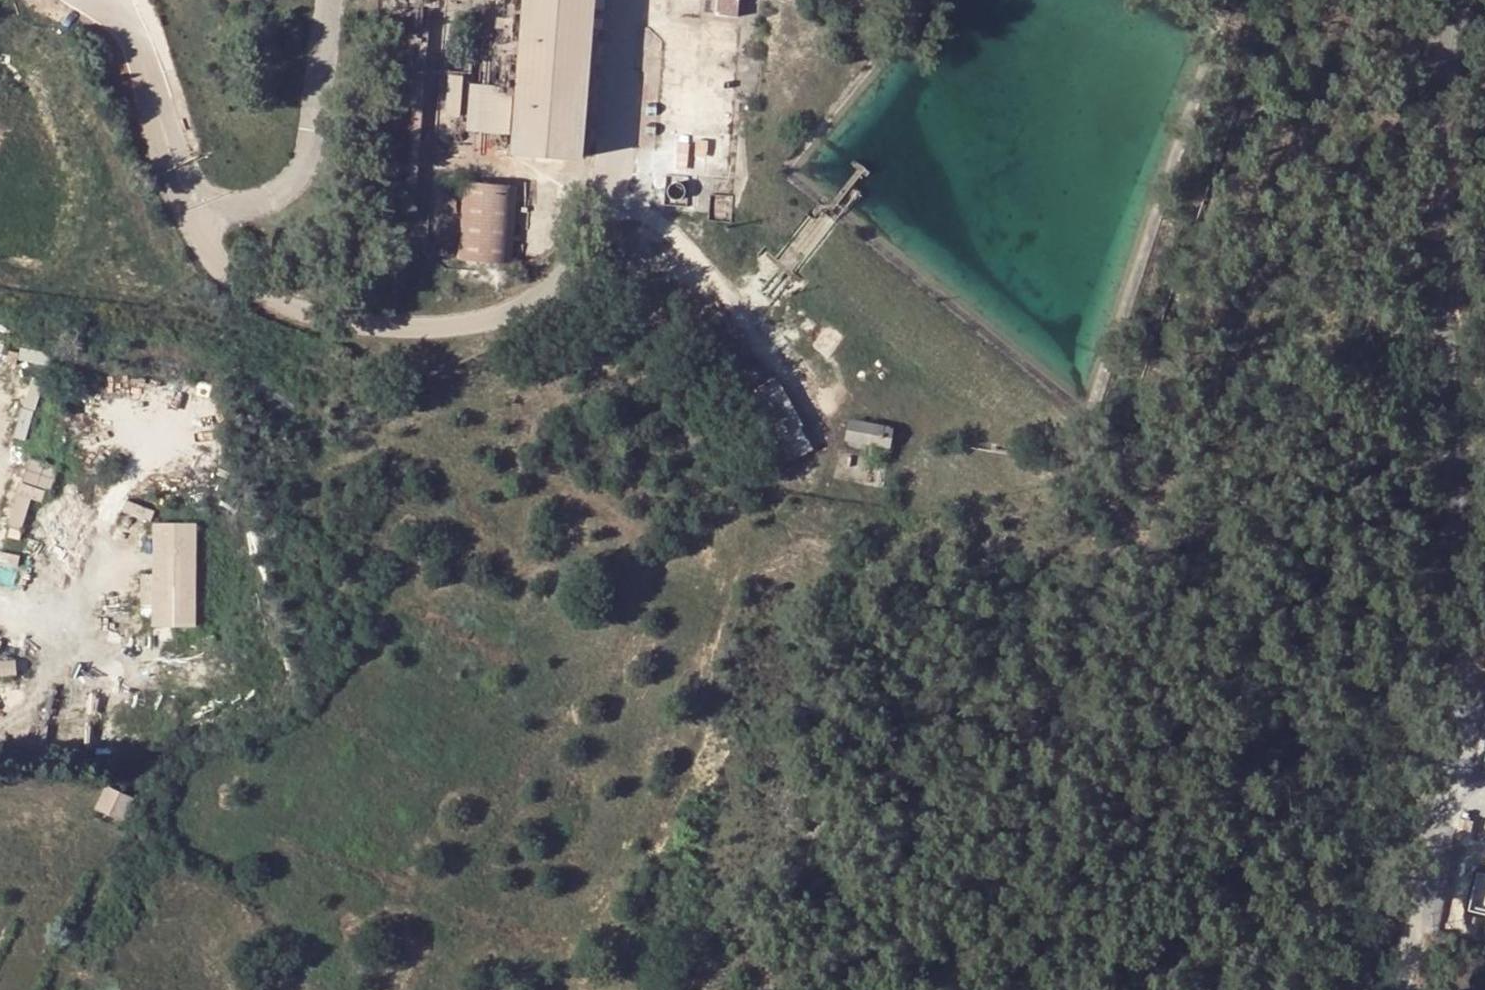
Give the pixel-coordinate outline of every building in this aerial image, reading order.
[(511,153),(584,158),(596,0),(523,0),(511,153)] [(704,23),(747,26),(748,0),(706,0),(704,23)] [(463,75),(448,73),(445,115),(460,116),(463,75)] [(513,87),(470,82),(467,128),(510,132),(513,87)] [(519,187),(462,183),(456,259),(513,264),(519,187)] [(755,361),(731,375),(739,391),(764,377),(755,361)] [(802,426),(776,381),(756,392),(759,398),(743,407),(777,468),(792,459),(780,437),(802,426)] [(894,425),(851,417),(846,441),(889,450),(894,425)] [(813,447),(802,426),(780,437),(792,459),(813,447)] [(35,456),(27,482),(53,490),(61,464),(35,456)] [(201,525),(156,525),(155,627),(199,628),(201,525)] [(131,798),(107,786),(97,805),(121,816),(131,798)]
